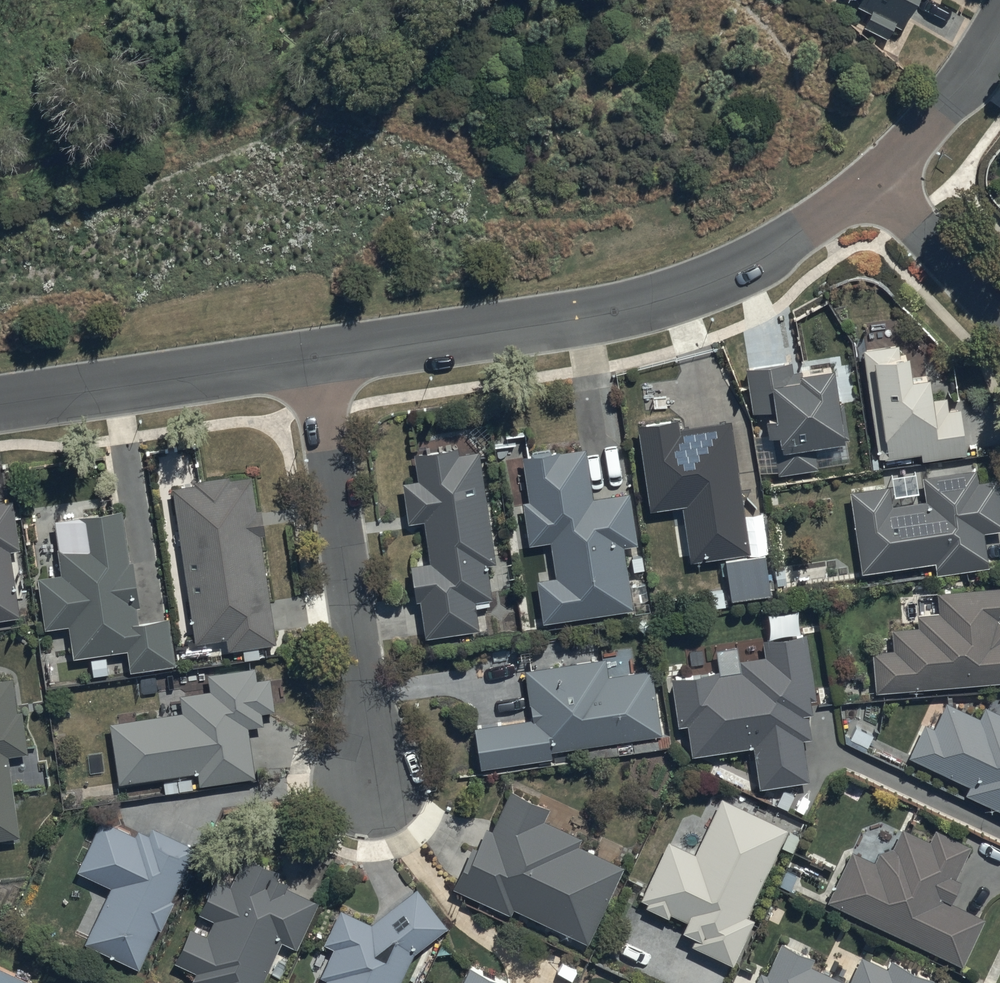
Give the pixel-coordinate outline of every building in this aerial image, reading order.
[(858,0),(870,7),(863,20),(887,33),(894,19),(901,23),(914,0),(858,0)] [(899,342),(865,346),(880,454),(921,447),(922,457),(968,450),(961,403),(950,405),(948,393),(938,394),(933,367),(915,369),(912,346),(900,347),(899,342)] [(847,432),(835,357),(802,363),(803,369),(793,370),(790,356),(746,363),(753,407),(769,405),(780,469),(819,463),(815,437),(847,432)] [(752,548),(731,415),(681,422),(680,413),(639,419),(653,506),(683,501),(692,557),(752,548)] [(546,618),(635,604),(625,542),(637,540),(629,489),(595,494),(586,442),(523,453),(530,496),(523,498),(530,541),(552,538),(557,571),(538,574),(546,618)] [(426,558),(412,560),(417,596),(420,595),(426,634),(481,625),(478,604),(491,602),(490,594),(492,594),(487,559),(496,558),(480,446),(460,449),(459,444),(416,450),(420,475),(405,478),(411,519),(424,517),(426,525),(421,526),(426,558)] [(855,518),(850,519),(855,548),(860,547),(863,568),(936,556),(938,570),(990,562),(985,528),(999,525),(999,476),(999,473),(979,476),(977,463),(924,472),(928,495),(894,500),(891,480),(850,487),(855,518)] [(193,618),(195,637),(228,634),(229,643),(244,642),(245,656),(261,654),(260,641),(277,639),(261,530),(266,529),(262,503),(257,504),(252,471),(231,474),(230,470),(194,475),(195,481),(172,485),(189,602),(185,603),(188,619),(193,618)] [(19,612),(11,546),(19,545),(13,497),(0,499),(0,614),(19,612)] [(130,666),(176,659),(170,613),(140,617),(138,602),(140,601),(134,557),(130,557),(123,505),(56,514),(64,570),(38,574),(44,622),(70,619),(75,654),(91,652),(93,672),(109,670),(106,649),(127,646),(130,666)] [(877,687),(999,677),(999,615),(999,614),(999,582),(939,586),(940,608),(919,609),(920,623),(893,625),(895,646),(874,647),(877,687)] [(719,665),(673,672),(681,720),(689,719),(694,749),(754,740),(761,782),(810,774),(804,733),(812,732),(808,707),(814,706),(812,694),(818,693),(807,627),(764,634),(766,651),(741,655),(743,668),(720,671),(719,665)] [(608,655),(525,666),(534,714),(476,722),(481,763),(553,754),(552,744),(658,731),(660,743),(671,742),(670,730),(662,731),(653,667),(610,672),(608,655)] [(184,709),(161,711),(111,718),(118,776),(197,766),(199,779),(256,772),(250,721),(264,719),(263,707),(276,706),(272,673),(257,675),(255,662),(209,668),(211,686),(181,690),(184,709)] [(22,831),(12,749),(27,747),(22,706),(18,706),(14,674),(0,675),(0,834),(22,831)] [(910,752),(971,781),(967,790),(999,805),(999,709),(986,703),(981,714),(947,698),(935,724),(925,719),(910,752)] [(474,841),(453,883),(512,910),(514,905),(590,940),(624,864),(578,843),(583,833),(544,816),(551,802),(513,784),(494,825),(488,822),(478,843),(474,841)] [(748,911),(787,824),(723,793),(697,849),(669,837),(642,895),(648,898),(647,902),(669,912),(672,907),(689,915),(684,927),(697,933),(693,940),(735,959),(755,914),(748,911)] [(103,815),(80,867),(112,881),(85,939),(140,964),(159,924),(162,925),(175,897),(173,896),(197,844),(153,823),(150,830),(140,826),(138,831),(103,815)] [(903,824),(895,843),(880,847),(875,857),(853,847),(829,899),(964,961),(986,915),(951,899),(962,875),(957,872),(972,841),(937,825),(932,837),(903,824)] [(205,982),(262,982),(264,979),(284,937),(292,942),(300,945),(320,898),(286,883),(290,875),(275,869),(277,865),(245,850),(231,882),(215,875),(200,910),(214,916),(207,929),(191,923),(175,958),(196,967),(192,976),(206,982),(205,982)] [(342,905),(326,939),(334,943),(320,971),(327,974),(323,982),(399,982),(416,948),(448,922),(417,884),(372,920),(342,905)] [(754,982),(931,982),(930,982),(934,972),(893,952),(888,964),(862,951),(849,978),(812,961),(816,952),(783,936),(767,969),(761,966),(754,982)] [(520,981),(470,960),(459,982),(519,982),(520,981)] [(0,963),(0,982),(43,982),(0,963)]
